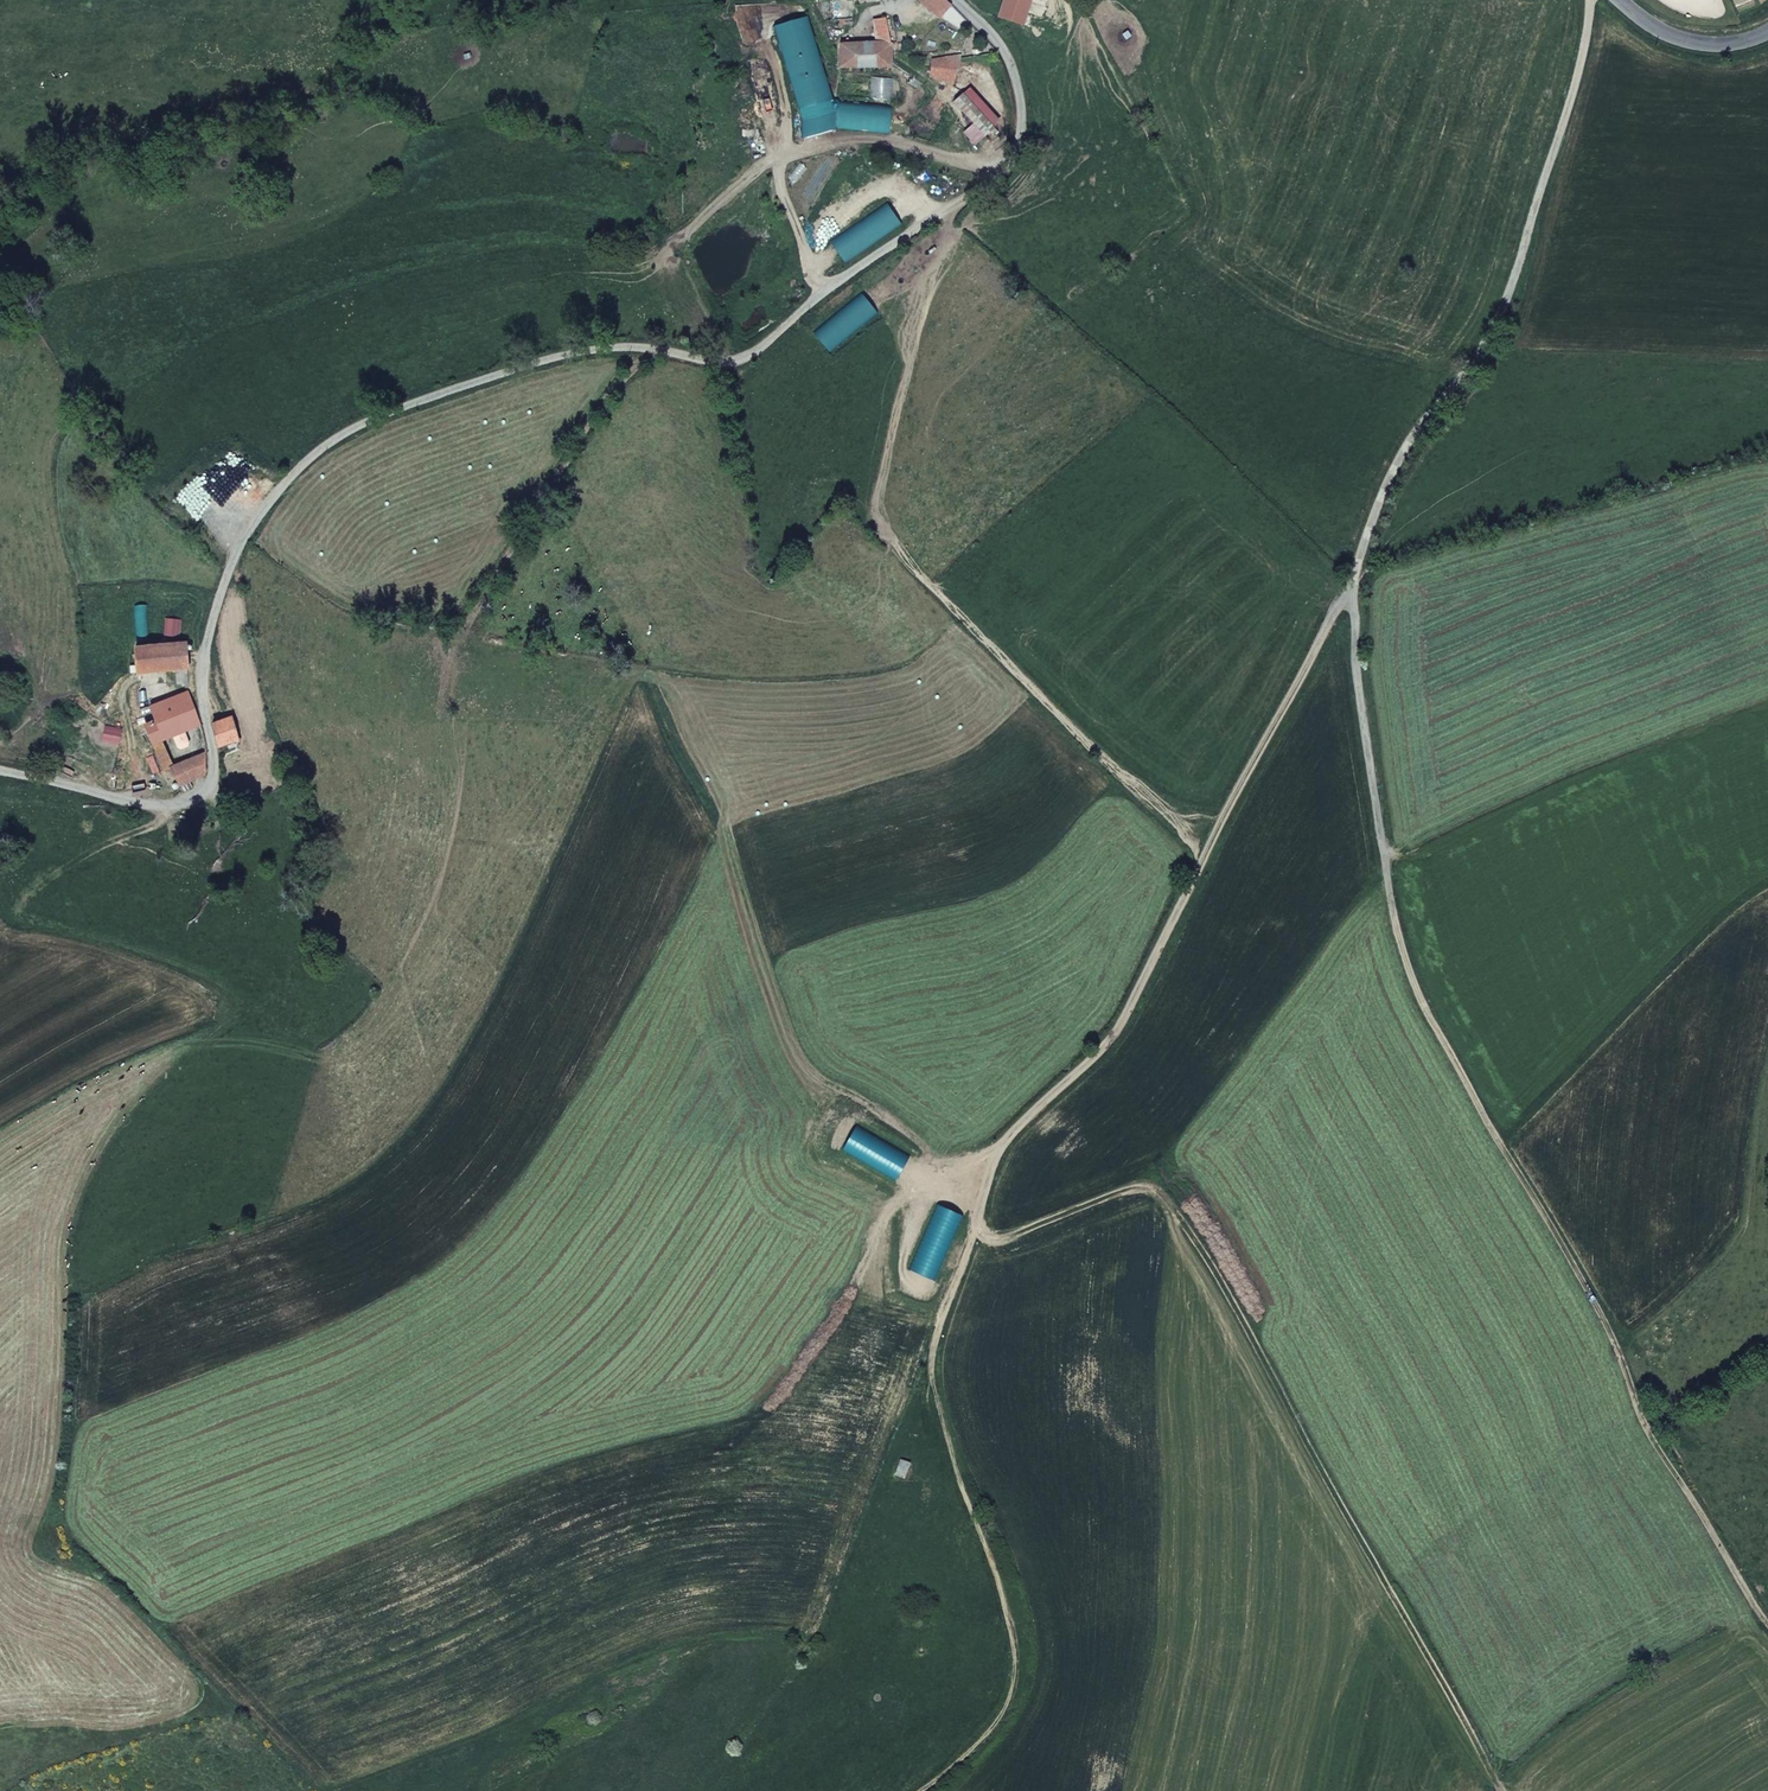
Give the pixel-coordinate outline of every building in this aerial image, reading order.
[(945,0),(922,0),(937,15),(949,3),(945,0)] [(1004,0),(997,0),(993,14),(999,16),(1004,0)] [(1028,0),(1004,0),(999,16),(1007,18),(1020,23),(1028,0)] [(1047,0),(1028,0),(1020,23),(1007,18),(1006,21),(1037,32),(1047,0)] [(804,11),(770,22),(799,107),(833,95),(804,11)] [(887,33),(884,16),(871,17),(872,39),(889,39),(887,33)] [(870,63),(891,62),(889,39),(872,39),(835,40),(837,64),(856,64),(870,63)] [(951,81),(958,54),(931,55),(928,72),(951,81)] [(968,85),(953,98),(984,133),(999,119),(968,85)] [(838,96),(835,124),(888,130),(891,102),(838,96)] [(844,262),(901,225),(886,201),(828,238),(844,262)] [(186,679),(184,639),(130,642),(132,671),(173,668),(175,679),(177,682),(185,682),(186,679)] [(198,725),(192,709),(186,692),(143,703),(144,712),(146,722),(150,740),(159,738),(167,735),(184,729),(198,725)] [(238,746),(232,714),(213,717),(208,719),(214,744),(222,743),(223,750),(238,746)] [(189,743),(184,729),(167,735),(171,749),(189,743)] [(171,764),(159,738),(150,740),(162,768),(167,765),(171,764)] [(205,774),(204,753),(171,764),(167,765),(178,784),(189,780),(205,774)] [(192,787),(189,780),(178,784),(180,791),(192,787)]
